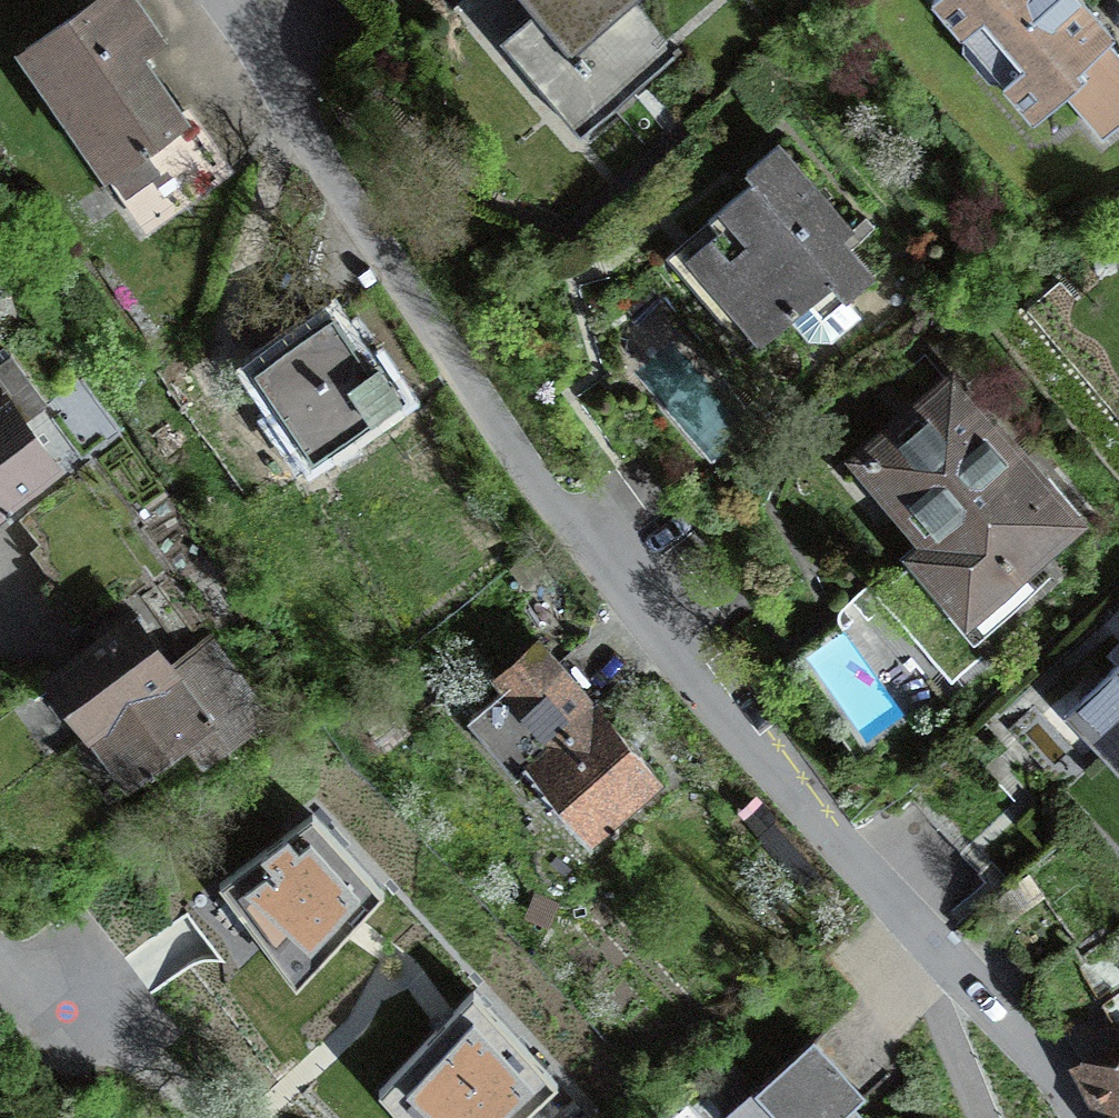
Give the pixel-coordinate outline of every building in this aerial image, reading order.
[(108,168),(127,155),(165,210),(224,170),(183,112),(179,115),(136,53),(158,38),(131,0),(94,0),(25,48),(108,168)] [(534,11),(500,40),(580,135),(681,50),(677,46),(673,49),(634,2),(637,0),(525,0),(534,11)] [(963,35),(974,26),(1014,73),(1002,82),(1034,119),(1065,93),(1102,138),(1118,123),(1118,54),(1110,43),(1114,39),(1081,0),(933,0),(963,35)] [(731,331),(750,315),(768,336),(791,317),(808,338),(831,340),(860,315),(845,298),(873,275),(840,237),(851,228),(778,143),(746,170),(754,180),(708,219),(718,230),(675,266),(731,331)] [(763,394),(716,337),(653,264),(646,270),(666,294),(708,343),(756,400),(763,394)] [(332,314),(323,320),(298,284),(270,302),(276,311),(242,333),(261,361),(254,366),(287,415),(277,422),(297,451),(306,445),(313,455),(400,396),(378,363),(370,369),(332,314)] [(28,378),(10,354),(0,361),(0,398),(28,378)] [(28,378),(0,398),(0,505),(57,463),(25,420),(47,404),(28,378)] [(935,543),(921,555),(967,611),(997,586),(1014,607),(1053,575),(1035,553),(1071,523),(952,382),(863,457),(935,543)] [(131,614),(50,674),(129,782),(211,722),(131,614)] [(497,679),(550,741),(523,764),(590,844),(663,782),(624,731),(622,733),(596,702),(594,704),(541,643),(497,679)] [(1065,712),(1118,771),(1118,662),(1065,712)] [(229,950),(269,924),(312,917),(329,942),(378,907),(313,822),(198,905),(229,950)] [(1118,982),(1118,952),(1116,947),(1084,966),(1100,993),(1118,982)] [(379,1090),(404,1117),(517,1117),(556,1082),(473,990),(379,1090)] [(1106,1002),(1118,1023),(1118,994),(1106,1002)] [(815,1040),(813,1037),(755,1089),(772,1108),(760,1117),(846,1117),(843,1115),(865,1096),(863,1093),(815,1040)] [(1089,1070),(1114,1117),(1118,1117),(1118,1054),(1089,1070)]
